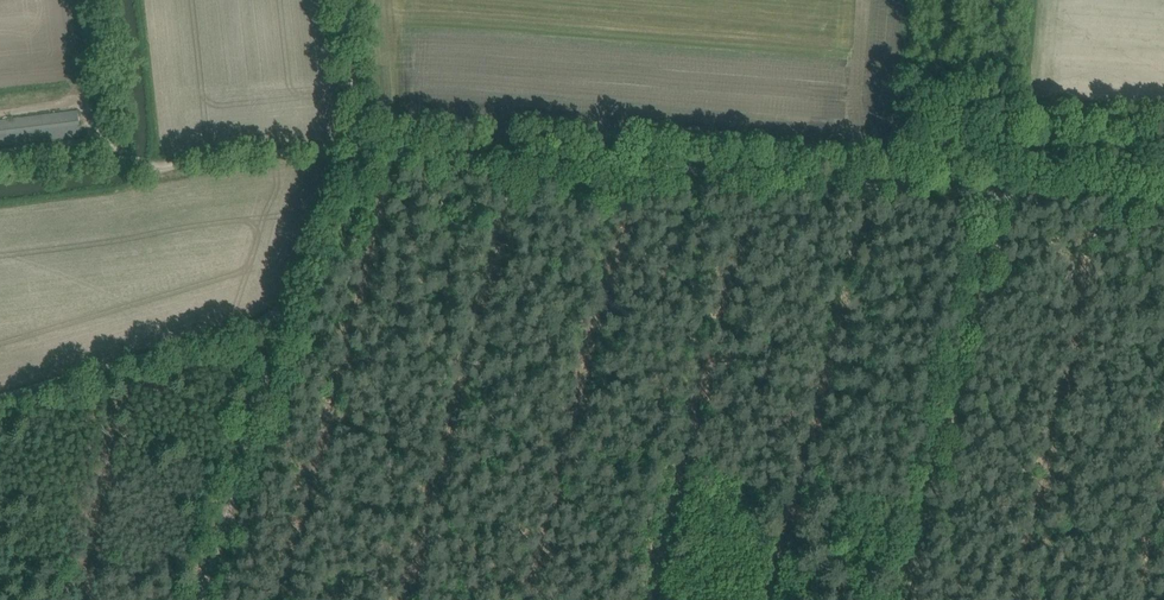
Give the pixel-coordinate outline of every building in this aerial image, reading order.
[(0,118),(0,145),(83,135),(79,108),(0,118)]
